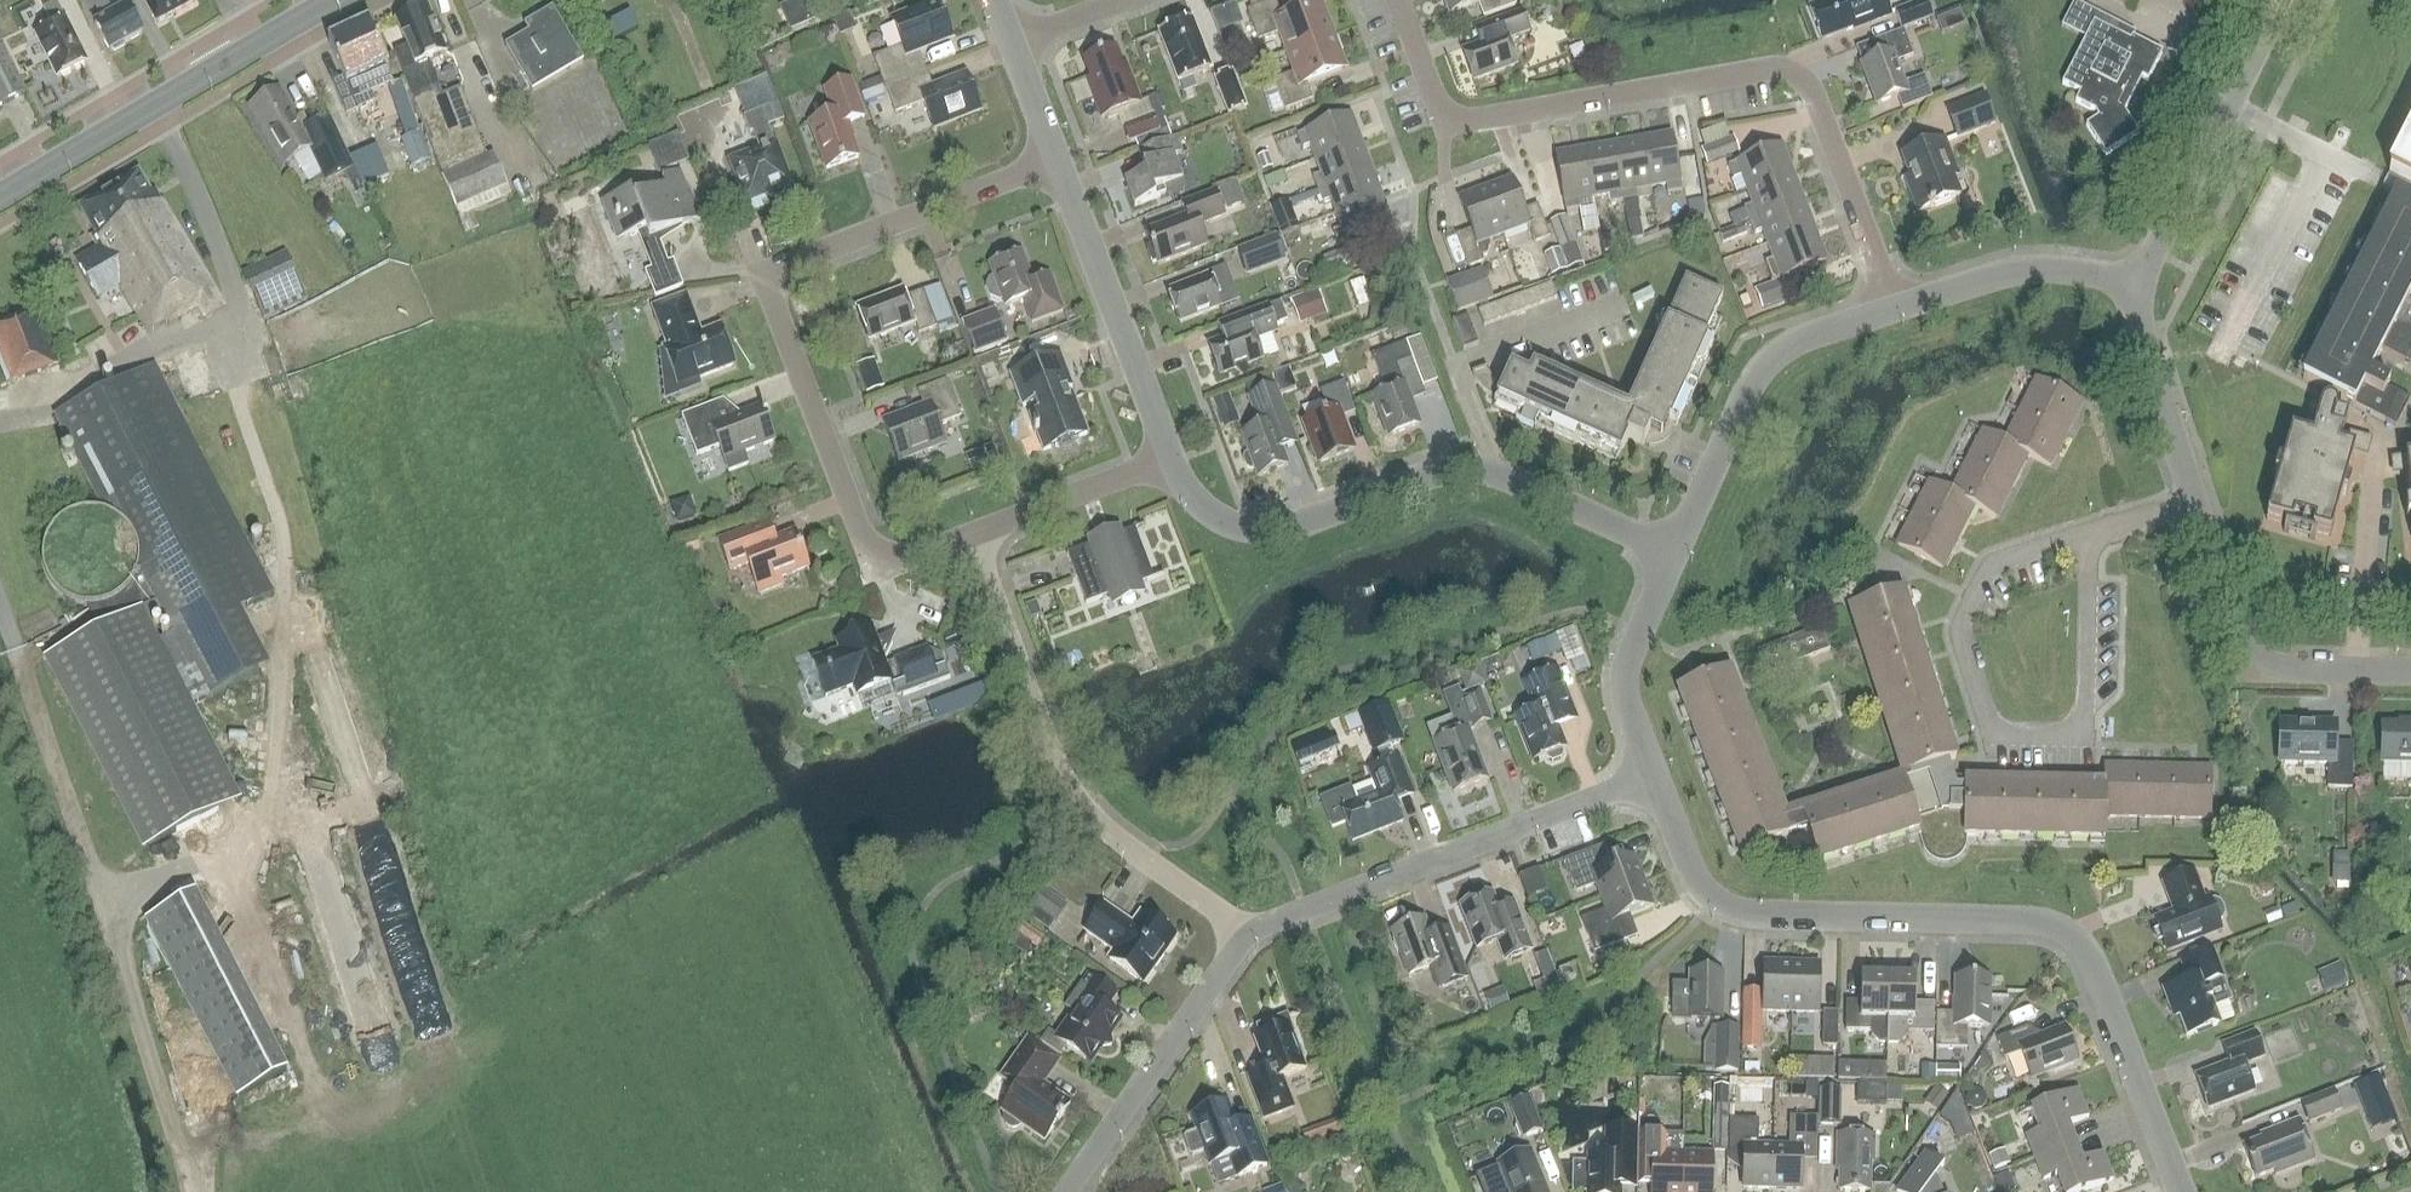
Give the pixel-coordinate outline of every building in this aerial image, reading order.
[(113,14),(95,24),(110,51),(113,49),(114,51),(124,45),(123,44),(142,33),(127,6),(126,7),(123,2),(122,0),(106,0),(113,14)] [(156,24),(196,1),(196,0),(143,0),(156,24)] [(810,21),(818,17),(811,0),(801,0),(810,21)] [(1333,35),(1320,2),(1281,17),(1274,0),(1247,11),(1258,40),(1279,33),(1286,52),(1333,35)] [(1448,13),(1478,2),(1483,17),(1515,5),(1513,0),(1443,0),(1448,13)] [(1821,40),(1870,21),(1871,23),(1891,15),(1885,0),(1828,0),(1809,7),(1821,40)] [(1900,28),(1936,14),(1930,0),(1920,0),(1894,10),(1900,28)] [(44,8),(52,26),(35,34),(57,77),(87,62),(66,19),(65,19),(57,2),(44,8)] [(938,2),(892,19),(902,47),(874,58),(884,85),(925,69),(918,51),(952,38),(938,2)] [(532,92),(583,62),(552,9),(525,25),(529,32),(505,46),(532,92)] [(406,48),(393,53),(401,71),(441,179),(455,208),(507,185),(493,155),(486,158),(460,89),(441,97),(428,62),(446,54),(445,50),(447,46),(444,40),(440,38),(429,12),(425,13),(420,11),(413,14),(411,19),(407,20),(408,22),(398,26),(406,48)] [(612,41),(643,28),(636,11),(605,25),(612,41)] [(1516,66),(1507,40),(1529,32),(1521,11),(1478,27),(1484,42),(1462,50),(1474,81),(1516,66)] [(1158,31),(1178,82),(1211,69),(1191,18),(1158,31)] [(2093,22),(2063,81),(2081,91),(2075,102),(2095,111),(2098,117),(2086,125),(2105,155),(2138,134),(2124,111),(2141,77),(2147,80),(2162,52),(2131,37),(2129,40),(2093,22)] [(343,77),(332,82),(346,116),(359,110),(359,109),(375,102),(372,94),(390,86),(391,87),(392,86),(385,67),(388,66),(371,23),(328,42),(343,77)] [(1902,108),(1931,97),(1923,76),(1903,84),(1895,62),(1913,55),(1903,29),(1871,42),(1878,57),(1861,64),(1877,104),(1897,97),(1902,108)] [(1345,68),(1333,35),(1286,52),(1294,73),(1273,80),(1285,110),(1312,100),(1306,83),(1345,68)] [(25,93),(0,42),(0,106),(25,93)] [(1126,78),(1115,48),(1083,60),(1090,79),(1086,80),(1101,118),(1140,103),(1130,76),(1126,78)] [(932,88),(925,70),(884,86),(895,113),(923,102),(933,129),(980,111),(965,75),(932,88)] [(1246,108),(1232,72),(1215,78),(1229,114),(1246,108)] [(766,76),(734,89),(745,116),(769,107),(776,123),(783,120),(766,76)] [(845,123),(864,116),(850,80),(824,90),(833,114),(809,123),(826,169),(858,157),(845,123)] [(275,92),(255,104),(261,114),(257,117),(256,116),(255,117),(283,165),(309,150),(324,182),(353,168),(328,116),(308,125),(303,117),(302,117),(303,120),(298,122),(285,100),(281,102),(275,92)] [(1994,123),(1983,96),(1947,110),(1957,137),(1994,123)] [(753,132),(760,149),(729,161),(745,201),(764,193),(770,195),(775,198),(781,195),(783,190),(786,184),(791,182),(775,143),(774,143),(767,126),(776,123),(769,107),(745,116),(743,117),(749,133),(753,132)] [(1310,146),(1315,160),(1361,142),(1351,114),(1296,135),(1302,149),(1310,146)] [(1157,131),(1152,116),(1124,127),(1130,142),(1135,140),(1157,131)] [(1157,131),(1135,140),(1139,151),(1171,139),(1167,128),(1157,131)] [(2301,379),(2316,386),(2341,399),(2383,420),(2396,427),(2410,399),(2397,393),(2388,388),(2387,387),(2389,383),(2383,380),(2369,373),(2371,369),(2381,349),(2410,364),(2410,302),(2407,300),(2410,291),(2410,129),(2388,174),(2406,183),(2399,198),(2396,196),(2395,196),(2301,379)] [(401,140),(411,168),(430,161),(420,133),(401,140)] [(1671,133),(1642,138),(1650,187),(1665,185),(1667,193),(1681,191),(1671,133)] [(1707,164),(1739,152),(1733,136),(1701,148),(1707,164)] [(1181,152),(1175,137),(1171,139),(1139,151),(1144,165),(1142,166),(1145,173),(1124,180),(1134,206),(1166,194),(1163,187),(1182,180),(1173,156),(1181,152)] [(1635,199),(1637,198),(1636,190),(1650,187),(1642,138),(1613,144),(1623,201),(1630,239),(1642,237),(1635,199)] [(1908,185),(1917,211),(1958,195),(1951,177),(1956,175),(1943,141),(1902,156),(1913,184),(1908,185)] [(1312,177),(1317,190),(1372,169),(1361,142),(1315,160),(1320,173),(1312,177)] [(1609,203),(1623,201),(1613,144),(1585,149),(1593,197),(1608,195),(1609,203)] [(1741,176),(1746,190),(1793,172),(1782,145),(1727,165),(1733,179),(1741,176)] [(1565,211),(1580,208),(1578,200),(1593,197),(1585,149),(1555,154),(1565,211)] [(1372,169),(1317,190),(1322,203),(1330,200),(1335,214),(1382,197),(1372,169)] [(649,239),(656,236),(657,235),(700,219),(696,208),(694,209),(679,172),(662,178),(665,187),(635,199),(632,190),(601,202),(610,223),(617,221),(621,232),(631,236),(646,230),(649,239)] [(1744,207),(1749,220),(1803,200),(1793,172),(1746,190),(1752,204),(1744,207)] [(78,262),(98,296),(119,283),(139,317),(149,333),(167,322),(169,324),(198,307),(204,318),(225,306),(185,240),(162,202),(157,205),(138,173),(80,208),(96,234),(91,237),(99,250),(78,262)] [(1512,180),(1486,190),(1502,233),(1528,224),(1534,243),(1549,237),(1537,205),(1523,211),(1512,180)] [(1238,183),(1219,190),(1226,208),(1245,201),(1238,183)] [(1460,200),(1471,230),(1457,235),(1469,267),(1483,262),(1481,257),(1487,255),(1489,244),(1487,239),(1502,233),(1486,190),(1460,200)] [(1207,246),(1199,226),(1225,216),(1215,191),(1181,204),(1186,216),(1144,232),(1150,247),(1146,249),(1152,264),(1156,262),(1157,265),(1207,246)] [(1392,225),(1382,197),(1335,214),(1341,228),(1332,231),(1338,245),(1392,225)] [(1687,202),(1690,216),(1704,213),(1701,199),(1687,202)] [(1803,200),(1749,220),(1754,234),(1762,231),(1767,244),(1813,227),(1803,200)] [(1270,207),(1269,208),(1280,235),(1298,228),(1287,201),(1274,206),(1270,207)] [(1583,263),(1565,215),(1550,221),(1568,269),(1583,263)] [(1743,225),(1719,234),(1723,244),(1747,235),(1743,225)] [(337,242),(344,237),(337,226),(330,232),(337,242)] [(1827,261),(1813,227),(1767,244),(1773,258),(1764,262),(1772,282),(1827,261)] [(1237,252),(1245,274),(1284,258),(1275,237),(1237,252)] [(1611,237),(1602,239),(1604,253),(1614,251),(1611,237)] [(1341,250),(1323,257),(1327,269),(1345,262),(1341,250)] [(1006,306),(1023,299),(1031,322),(1062,310),(1050,279),(1032,286),(1020,254),(991,265),(995,277),(988,279),(985,287),(989,298),(999,302),(1004,300),(1006,306)] [(1559,254),(1545,259),(1552,278),(1567,273),(1559,254)] [(287,255),(244,275),(264,318),(307,299),(287,255)] [(673,261),(646,272),(655,297),(682,286),(673,261)] [(1493,300),(1483,269),(1447,282),(1448,283),(1458,311),(1458,313),(1493,300)] [(1208,275),(1167,291),(1179,322),(1220,306),(1221,306),(1234,301),(1222,270),(1209,275),(1208,275)] [(1762,310),(1790,299),(1782,279),(1754,290),(1762,310)] [(1502,385),(1496,400),(1493,405),(1517,416),(1518,415),(1523,412),(1551,425),(1553,431),(1552,432),(1598,453),(1599,451),(1605,449),(1619,455),(1627,438),(1643,445),(1649,432),(1661,437),(1668,422),(1676,426),(1686,402),(1685,401),(1683,395),(1695,368),(1701,366),(1702,366),(1713,343),(1704,338),(1722,297),(1685,281),(1625,414),(1529,372),(1528,376),(1510,368),(1502,385)] [(1551,283),(1544,286),(1549,301),(1557,298),(1553,289),(1551,283)] [(1544,286),(1537,289),(1542,304),(1549,301),(1544,286)] [(1317,289),(1294,298),(1303,324),(1327,315),(1317,289)] [(1529,292),(1535,306),(1542,304),(1537,289),(1529,292)] [(1745,289),(1737,292),(1744,309),(1751,306),(1745,289)] [(901,290),(856,307),(869,341),(914,324),(918,334),(936,327),(923,291),(904,298),(901,290)] [(1529,292),(1522,294),(1528,309),(1535,306),(1529,292)] [(1522,294),(1515,297),(1520,312),(1528,309),(1522,294)] [(732,365),(717,327),(700,333),(686,295),(652,308),(667,346),(662,349),(679,396),(703,387),(703,385),(702,386),(699,378),(732,365)] [(1520,312),(1515,297),(1507,300),(1513,315),(1520,312)] [(1507,300),(1500,303),(1506,317),(1513,315),(1507,300)] [(1500,303),(1493,305),(1498,320),(1506,317),(1500,303)] [(1224,339),(1208,345),(1220,375),(1262,359),(1255,341),(1277,333),(1273,321),(1267,305),(1218,323),(1224,339)] [(1493,305),(1486,308),(1491,323),(1498,320),(1493,305)] [(1387,309),(1371,306),(1369,320),(1385,323),(1387,309)] [(0,322),(0,363),(8,384),(59,364),(37,307),(0,322)] [(1486,308),(1478,311),(1484,326),(1491,323),(1486,308)] [(1452,321),(1455,328),(1470,323),(1467,315),(1452,321)] [(961,325),(973,358),(987,354),(1007,345),(1000,327),(985,332),(979,318),(974,319),(961,325)] [(1457,336),(1472,330),(1470,323),(1455,328),(1457,336)] [(1457,336),(1460,343),(1475,338),(1472,330),(1457,336)] [(1475,338),(1460,343),(1463,350),(1478,345),(1475,338)] [(1389,437),(1418,425),(1407,396),(1423,390),(1405,343),(1371,356),(1385,391),(1374,396),(1389,437)] [(1072,387),(1060,356),(1010,375),(1022,406),(1035,401),(1038,411),(1029,415),(1034,428),(1033,429),(1035,433),(1020,439),(1027,455),(1042,449),(1043,451),(1087,434),(1073,398),(1070,399),(1066,389),(1072,387)] [(153,363),(54,415),(105,513),(110,515),(117,518),(122,522),(127,527),(132,533),(135,539),(137,546),(138,553),(139,559),(138,566),(138,568),(147,586),(177,643),(241,610),(272,594),(153,363)] [(1295,387),(1287,368),(1273,374),(1281,393),(1295,387)] [(1472,373),(1477,384),(1490,375),(1487,368),(1472,373)] [(1258,394),(1249,397),(1260,427),(1242,434),(1249,453),(1245,454),(1243,458),(1247,467),(1251,469),(1254,467),(1258,476),(1287,465),(1281,449),(1296,443),(1270,375),(1253,381),(1258,394)] [(1496,381),(1490,375),(1477,384),(1485,393),(1496,381)] [(873,378),(861,382),(866,397),(878,392),(873,378)] [(924,407),(883,422),(898,461),(944,444),(937,426),(960,417),(946,380),(918,391),(924,407)] [(1951,493),(1929,482),(1897,546),(1941,568),(1973,506),(1995,517),(2027,455),(2048,466),(2080,403),(2036,380),(2004,442),(1983,431),(1951,493)] [(1496,400),(1502,385),(1496,381),(1485,393),(1496,400)] [(1343,383),(1321,392),(1328,412),(1303,421),(1319,463),(1353,450),(1340,417),(1354,412),(1343,383)] [(1229,394),(1212,400),(1219,420),(1236,413),(1229,394)] [(2285,524),(2283,531),(2314,540),(2316,533),(2329,537),(2341,494),(2346,496),(2350,483),(2345,482),(2357,439),(2342,434),(2346,420),(2334,417),(2335,413),(2335,408),(2332,404),(2327,403),(2322,404),(2319,409),(2314,426),(2310,438),(2290,433),(2281,464),(2276,463),(2273,475),(2278,476),(2266,519),(2285,524)] [(713,404),(681,416),(696,455),(719,447),(728,471),(748,464),(743,452),(774,441),(761,406),(720,422),(713,404)] [(767,523),(751,529),(719,541),(730,570),(748,563),(759,592),(781,584),(779,578),(807,567),(794,533),(774,540),(767,523)] [(1134,530),(1145,526),(1145,524),(1066,554),(1085,604),(1163,575),(1163,573),(1152,577),(1134,530)] [(703,550),(698,537),(684,542),(689,555),(703,550)] [(1951,786),(1943,762),(1955,758),(1903,593),(1902,591),(1854,606),(1867,646),(1906,767),(1907,772),(1905,773),(1901,774),(1902,777),(1904,782),(1803,814),(1793,818),(1784,821),(1782,822),(1786,834),(1794,831),(1800,829),(1807,827),(1818,862),(1919,829),(1925,847),(1927,852),(1931,856),(1936,859),(1941,861),(1946,861),(1951,859),(1956,856),(1960,852),(1962,847),(1963,842),(1963,836),(2104,839),(2105,816),(2209,818),(2210,768),(2197,768),(2105,766),(2104,789),(1964,786),(1964,787),(1951,786)] [(1041,615),(1035,601),(1029,604),(1024,606),(1030,619),(1034,617),(1041,615)] [(243,802),(155,603),(52,649),(141,847),(243,802)] [(839,650),(811,660),(818,678),(815,684),(820,699),(827,702),(844,695),(847,689),(847,688),(852,686),(856,696),(862,711),(896,698),(894,691),(900,689),(903,696),(950,678),(949,677),(948,678),(941,658),(931,661),(926,648),(894,660),(895,661),(886,665),(884,659),(886,658),(892,644),(878,638),(876,639),(872,627),(835,641),(839,650)] [(1821,627),(1758,652),(1767,674),(1829,650),(1821,627)] [(1561,651),(1555,636),(1543,640),(1527,647),(1533,662),(1549,656),(1561,651)] [(1555,671),(1525,683),(1535,708),(1515,716),(1533,761),(1546,756),(1547,760),(1552,762),(1561,759),(1563,754),(1561,750),(1565,748),(1557,727),(1574,720),(1555,671)] [(1786,834),(1782,822),(1780,817),(1733,695),(1724,671),(1694,683),(1677,689),(1740,854),(1787,836),(1786,834)] [(934,723),(979,705),(992,699),(992,698),(986,683),(927,706),(934,723)] [(1490,721),(1478,690),(1460,697),(1466,713),(1472,728),(1490,721)] [(1357,713),(1372,754),(1404,742),(1389,701),(1357,713)] [(1468,730),(1472,728),(1466,713),(1454,718),(1450,727),(1453,735),(1434,742),(1453,792),(1487,779),(1468,730)] [(1294,739),(1304,762),(1341,746),(1330,723),(1294,739)] [(2279,723),(2278,762),(2328,762),(2327,787),(2351,789),(2352,743),(2335,743),(2335,724),(2279,723)] [(2380,762),(2380,779),(2410,780),(2410,725),(2381,724),(2380,762)] [(1352,841),(1402,822),(1395,803),(1413,796),(1398,758),(1369,770),(1378,794),(1355,803),(1351,794),(1342,789),(1320,798),(1332,827),(1345,822),(1352,841)] [(1599,870),(1592,850),(1563,861),(1576,893),(1597,884),(1602,898),(1642,882),(1633,857),(1599,870)] [(2348,884),(2350,853),(2333,853),(2332,883),(2348,884)] [(1524,873),(1532,893),(1546,888),(1538,867),(1524,873)] [(2204,899),(2194,872),(2162,884),(2173,911),(2155,918),(2167,951),(2219,931),(2215,921),(2221,919),(2224,914),(2222,908),(2219,902),(2214,900),(2208,902),(2206,899),(2204,899)] [(1652,907),(1642,882),(1602,898),(1607,911),(1588,918),(1592,929),(1586,932),(1594,953),(1628,940),(1620,919),(1652,907)] [(1056,922),(1067,905),(1042,888),(1031,905),(1056,922)] [(1497,907),(1492,894),(1461,906),(1477,948),(1502,938),(1510,958),(1531,950),(1512,901),(1497,907)] [(1085,931),(1114,951),(1108,959),(1143,983),(1175,937),(1140,913),(1130,927),(1120,920),(1121,917),(1103,905),(1085,931)] [(1441,988),(1466,979),(1447,928),(1430,935),(1424,919),(1392,932),(1408,976),(1433,966),(1441,988)] [(1022,924),(1015,934),(1030,944),(1036,948),(1043,939),(1022,924)] [(2231,1000),(2222,978),(2212,949),(2180,961),(2187,980),(2162,989),(2168,1005),(2173,1003),(2186,1036),(2220,1024),(2214,1007),(2231,1000)] [(1547,951),(1534,956),(1549,994),(1561,989),(1547,951)] [(1791,965),(1763,964),(1763,1011),(1790,1011),(1791,965)] [(1558,970),(1563,982),(1575,978),(1571,965),(1558,970)] [(1819,965),(1791,965),(1790,1011),(1818,1012),(1819,965)] [(1672,982),(1671,1014),(1690,1014),(1690,1019),(1719,1019),(1720,973),(1692,972),(1691,983),(1672,982)] [(1048,1032),(1040,1043),(1059,1056),(1066,1047),(1089,1063),(1101,1046),(1111,1044),(1109,1035),(1120,1019),(1104,1008),(1115,993),(1089,975),(1074,997),(1066,1007),(1074,1013),(1057,1038),(1048,1032)] [(1873,1031),(1873,1034),(1879,1042),(1886,1042),(1886,1044),(1887,1044),(1888,976),(1861,976),(1860,1002),(1846,1002),(1845,1031),(1873,1031)] [(1915,977),(1888,976),(1887,1044),(1887,1042),(1897,1042),(1905,1035),(1905,1032),(1933,1033),(1934,1003),(1915,1003),(1915,977)] [(1954,1015),(1936,1014),(1936,1048),(1966,1049),(1967,1026),(1988,1027),(1989,978),(1955,978),(1954,1015)] [(1491,1013),(1510,1006),(1503,988),(1484,995),(1491,1013)] [(1743,1010),(1743,1034),(1757,1034),(1758,1010),(1743,1010)] [(1265,1068),(1247,1075),(1264,1118),(1293,1107),(1281,1078),(1305,1069),(1302,1062),(1304,1058),(1300,1048),(1296,1046),(1286,1019),(1301,1014),(1300,1012),(1260,1027),(1259,1025),(1258,1025),(1262,1036),(1254,1039),(1265,1068)] [(1822,1046),(1837,1046),(1838,1012),(1823,1012),(1822,1046)] [(1739,1027),(1716,1027),(1715,1045),(1715,1069),(1715,1071),(1738,1072),(1739,1027)] [(2021,1052),(2031,1079),(2076,1061),(2063,1028),(2030,1040),(2025,1027),(1996,1039),(2004,1059),(2021,1052)] [(2253,1091),(2242,1064),(2262,1056),(2254,1034),(2222,1046),(2229,1064),(2195,1077),(2207,1108),(2253,1091)] [(1004,1123),(1007,1127),(1012,1128),(1017,1127),(1021,1124),(1044,1140),(1057,1122),(1059,1124),(1062,1120),(1060,1118),(1070,1104),(1042,1084),(1059,1060),(1028,1038),(1001,1078),(1017,1088),(1001,1111),(1005,1114),(1004,1118),(1004,1123)] [(1706,1044),(1705,1069),(1715,1069),(1715,1045),(1706,1044)] [(1834,1059),(1818,1059),(1818,1079),(1834,1079),(1834,1059)] [(1838,1063),(1838,1080),(1855,1080),(1856,1063),(1838,1063)] [(1935,1081),(1935,1066),(1922,1067),(1923,1082),(1935,1081)] [(1938,1067),(1938,1082),(1961,1082),(1961,1067),(1938,1067)] [(2384,1071),(2359,1081),(2377,1127),(2402,1118),(2384,1071)] [(1729,1079),(1729,1088),(1772,1089),(1773,1080),(1729,1079)] [(1714,1086),(1713,1106),(1727,1106),(1727,1086),(1714,1086)] [(1936,1088),(1927,1100),(1939,1109),(1948,1097),(1936,1088)] [(2025,1136),(2034,1158),(2068,1145),(2061,1127),(2088,1117),(2077,1089),(2030,1107),(2039,1131),(2025,1136)] [(2340,1110),(2333,1090),(2302,1102),(2309,1122),(2340,1110)] [(1819,1125),(1839,1125),(1840,1091),(1820,1091),(1819,1125)] [(1938,1117),(1949,1124),(1966,1117),(1956,1091),(1938,1117)] [(1543,1130),(1528,1096),(1508,1105),(1522,1139),(1543,1130)] [(1190,1118),(1194,1116),(1199,1130),(1184,1135),(1185,1137),(1186,1136),(1193,1154),(1192,1155),(1192,1156),(1207,1151),(1212,1162),(1208,1164),(1209,1165),(1230,1157),(1237,1176),(1266,1165),(1249,1121),(1232,1127),(1224,1105),(1228,1103),(1228,1102),(1190,1116),(1190,1118)] [(1712,1149),(1726,1150),(1727,1106),(1713,1106),(1712,1149)] [(1789,1146),(1772,1145),(1772,1189),(1801,1190),(1801,1156),(1816,1156),(1817,1117),(1789,1116),(1789,1146)] [(1340,1118),(1326,1123),(1332,1139),(1346,1134),(1340,1118)] [(1728,1119),(1728,1154),(1743,1154),(1743,1189),(1772,1189),(1772,1145),(1756,1145),(1757,1120),(1728,1119)] [(2255,1178),(2274,1171),(2275,1175),(2313,1160),(2298,1120),(2272,1130),(2273,1135),(2243,1146),(2255,1178)] [(1637,1135),(1606,1135),(1606,1156),(1588,1156),(1588,1165),(1574,1165),(1574,1162),(1572,1162),(1572,1191),(1573,1191),(1573,1190),(1588,1190),(1588,1191),(1619,1191),(1619,1187),(1636,1187),(1637,1135)] [(1683,1154),(1683,1136),(1639,1135),(1638,1178),(1652,1179),(1652,1191),(1682,1191),(1683,1154)] [(1837,1160),(1840,1160),(1839,1190),(1869,1191),(1870,1162),(1872,1162),(1873,1136),(1837,1135),(1837,1160)] [(2112,1180),(2102,1152),(2075,1163),(2068,1145),(2034,1158),(2043,1181),(2056,1175),(2063,1191),(2082,1191),(2112,1180)] [(1530,1151),(1497,1164),(1498,1166),(1477,1175),(1476,1173),(1475,1173),(1482,1191),(1546,1191),(1530,1151)] [(1683,1154),(1682,1191),(1711,1191),(1712,1154),(1683,1154)] [(2006,1154),(1990,1160),(1995,1174),(1996,1174),(2008,1169),(2011,1168),(2006,1154)] [(1951,1180),(1942,1172),(1944,1169),(1925,1155),(1897,1191),(1898,1191),(1956,1191),(1951,1180)]
